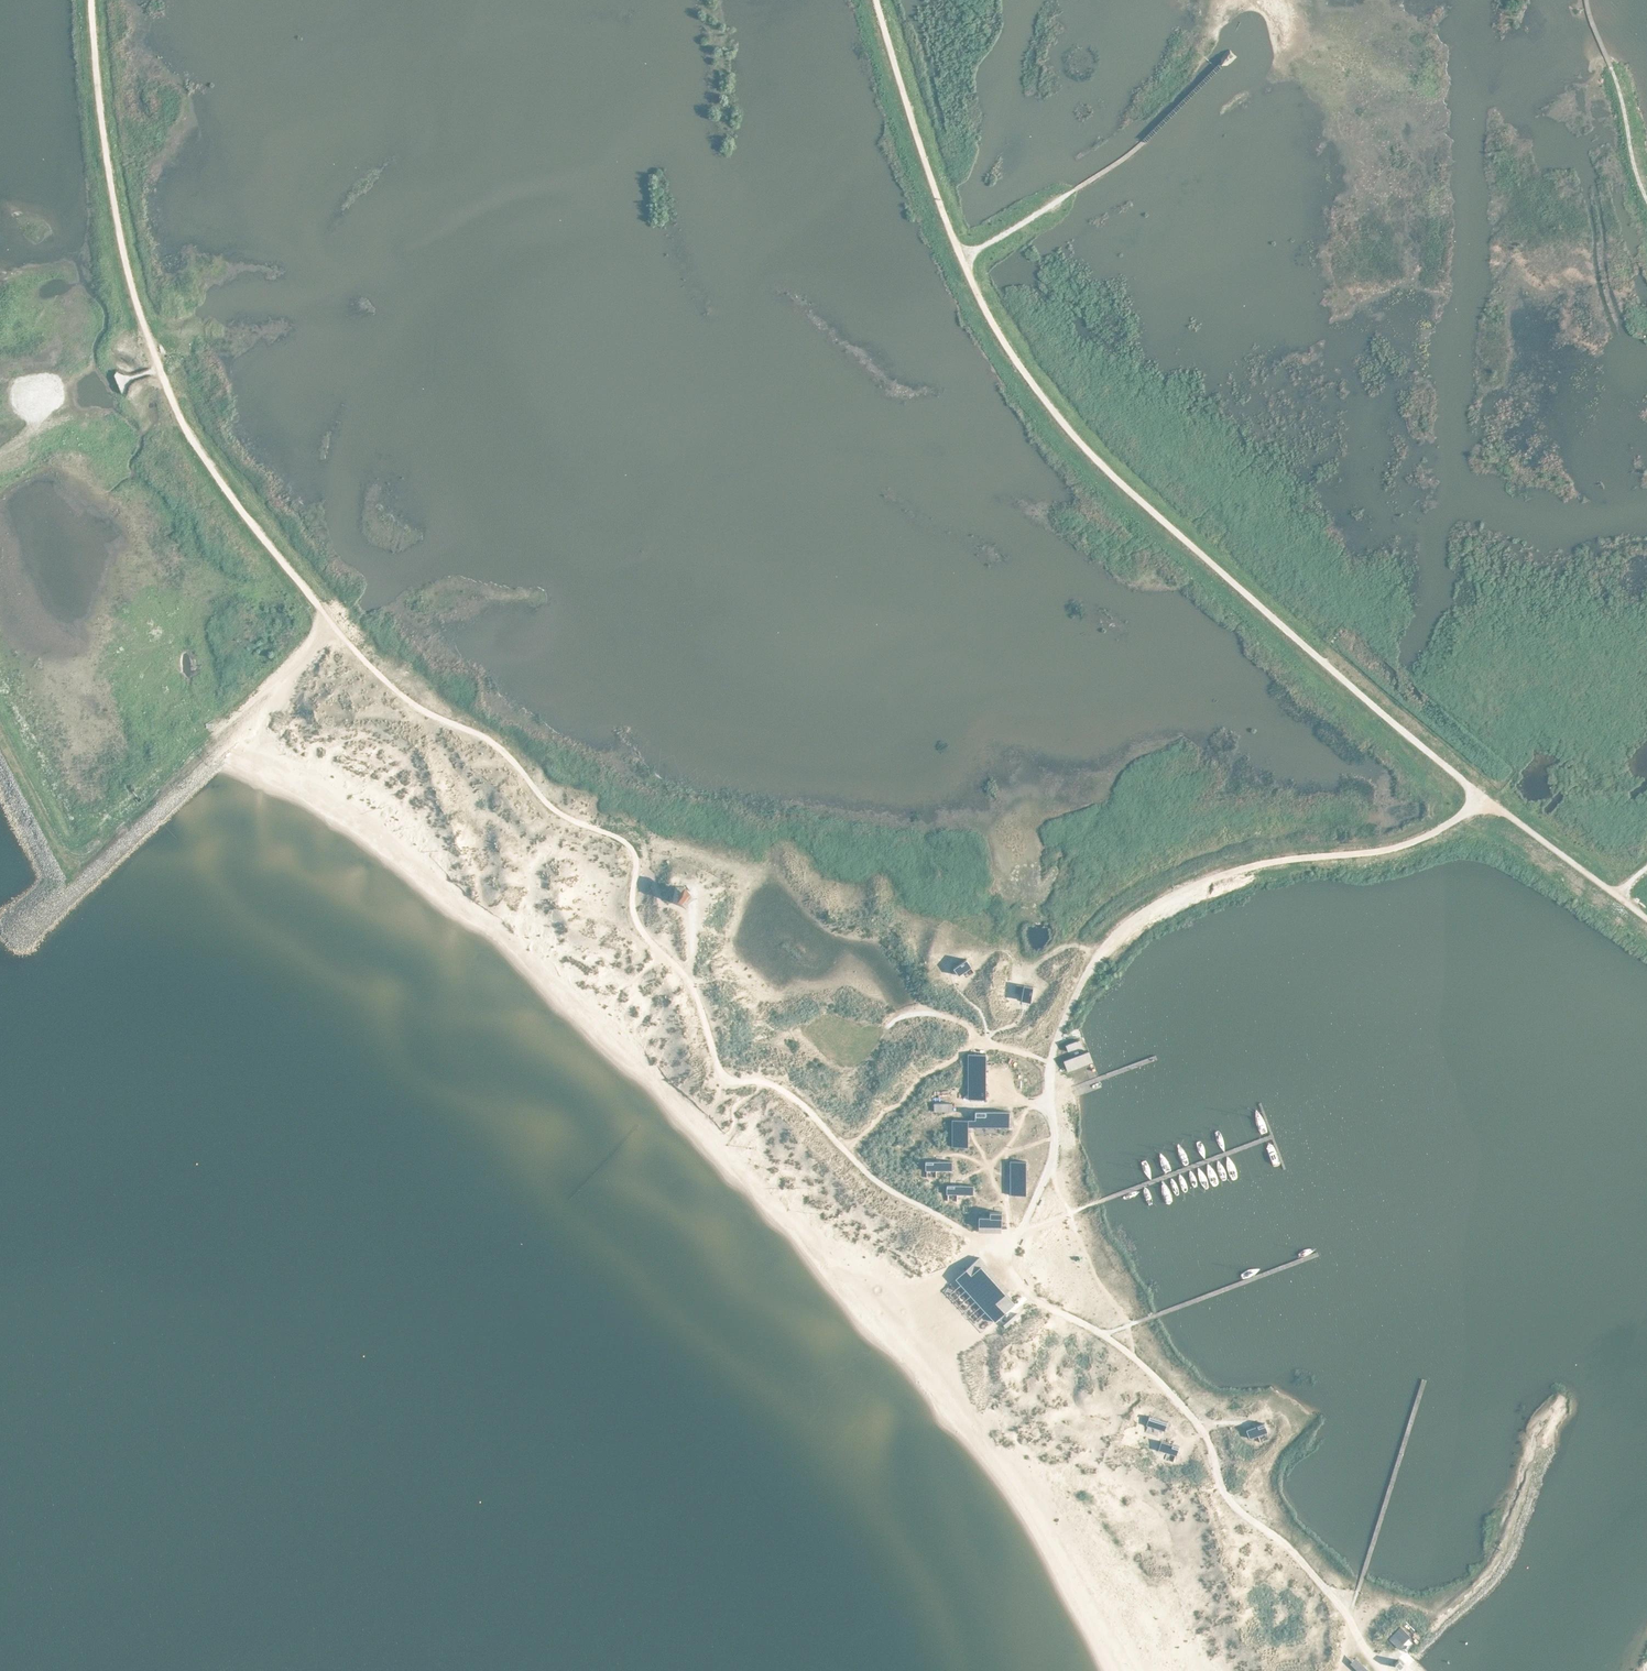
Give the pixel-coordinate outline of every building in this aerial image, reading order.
[(1211,38),(1202,47),(1203,48),(1206,50),(1207,52),(1209,54),(1217,45),(1211,38)] [(938,959),(940,963),(953,955),(947,946),(935,955),(938,959)] [(1005,973),(1002,988),(1007,989),(1012,990),(1014,974),(1005,973)] [(1047,1032),(1049,1039),(1064,1034),(1061,1027),(1047,1032)] [(1070,1039),(1045,1048),(1049,1059),(1074,1049),(1070,1039)] [(955,1042),(949,1042),(949,1087),(967,1087),(967,1042),(955,1042)] [(934,1100),(934,1091),(915,1091),(915,1100),(934,1100)] [(990,1115),(990,1099),(956,1099),(956,1108),(933,1108),(933,1134),(949,1134),(949,1115),(953,1115),(990,1115)] [(907,1158),(933,1158),(933,1149),(921,1149),(907,1149),(907,1158)] [(1008,1183),(1008,1149),(992,1149),(992,1163),(992,1183),(1008,1183)] [(942,1173),(928,1173),(928,1182),(955,1182),(955,1173),(942,1173)] [(971,1204),(960,1204),(960,1213),(977,1213),(983,1213),(982,1199),(971,1199),(971,1204)] [(945,1260),(937,1267),(942,1272),(946,1270),(970,1296),(966,1299),(976,1311),(980,1308),(993,1296),(997,1293),(962,1255),(966,1251),(961,1245),(950,1256),(945,1260)] [(962,1255),(986,1282),(990,1278),(966,1251),(962,1255)] [(1131,1404),(1128,1413),(1146,1419),(1148,1414),(1149,1410),(1131,1404)] [(1236,1415),(1228,1418),(1231,1427),(1249,1420),(1246,1411),(1236,1415)] [(1143,1429),(1140,1438),(1158,1444),(1161,1435),(1152,1432),(1143,1429)] [(1385,1631),(1375,1621),(1370,1626),(1380,1636),(1385,1631)] [(1367,1635),(1363,1639),(1368,1644),(1372,1640),(1367,1635)] [(1331,1651),(1351,1670),(1357,1670),(1360,1668),(1337,1645),(1331,1651)] [(1380,1648),(1376,1652),(1380,1657),(1384,1653),(1380,1648)]
